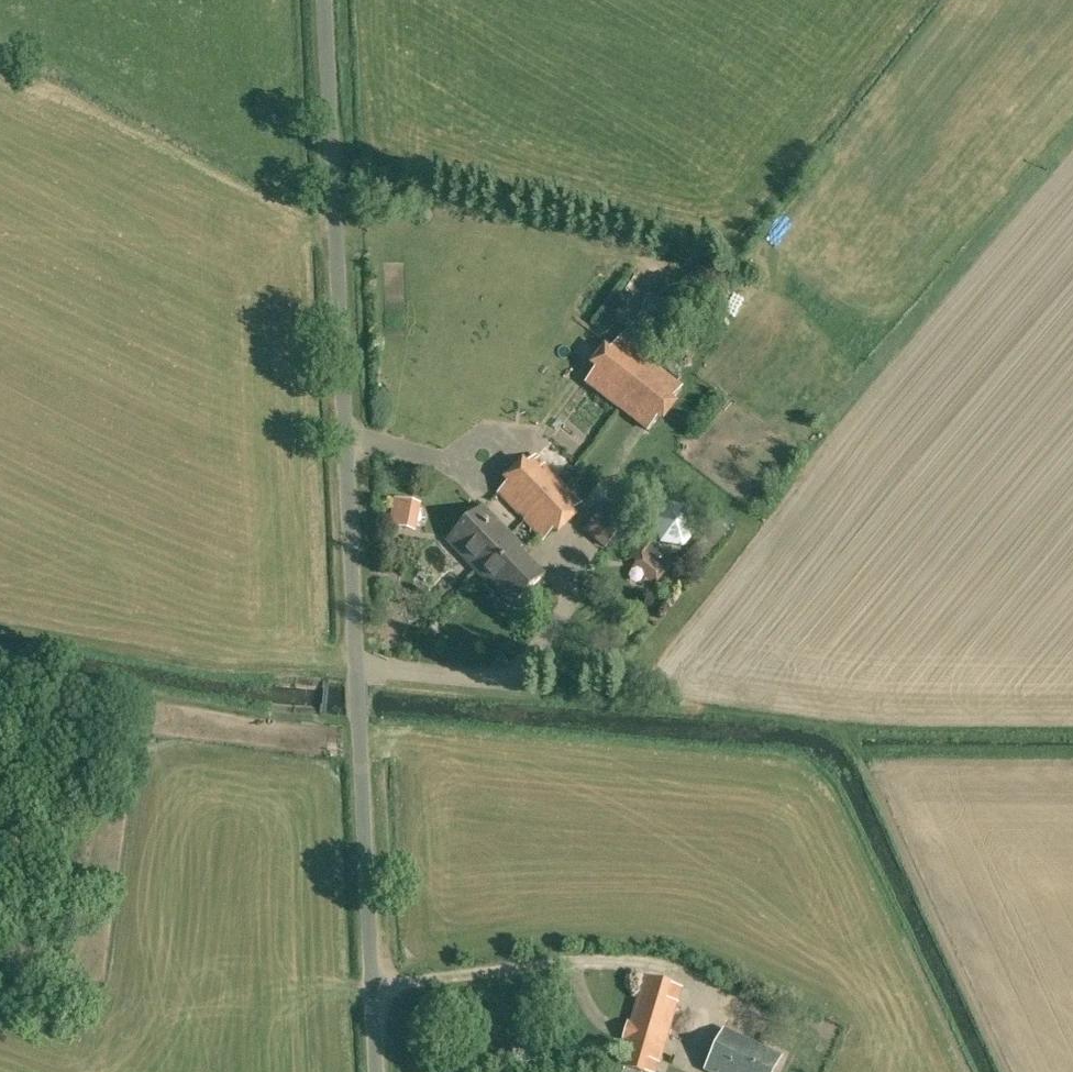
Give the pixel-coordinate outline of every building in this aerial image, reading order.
[(585,384),(618,409),(648,433),(658,420),(663,423),(678,405),(673,401),(683,387),(653,364),(620,339),(610,352),(605,348),(590,367),(595,371),(585,384)] [(583,501),(563,482),(536,455),(496,495),(523,523),(543,542),(583,501)] [(605,551),(628,523),(605,505),(583,531),(605,551)] [(513,605),(544,575),(518,548),(521,545),(484,507),(448,542),(485,581),(488,579),(513,605)] [(654,581),(665,566),(653,555),(657,549),(644,538),(629,558),(654,581)] [(683,988),(644,976),(619,1067),(635,1071),(656,1071),(683,988)] [(780,1057),(725,1031),(707,1071),(709,1071),(773,1071),(780,1057)]
